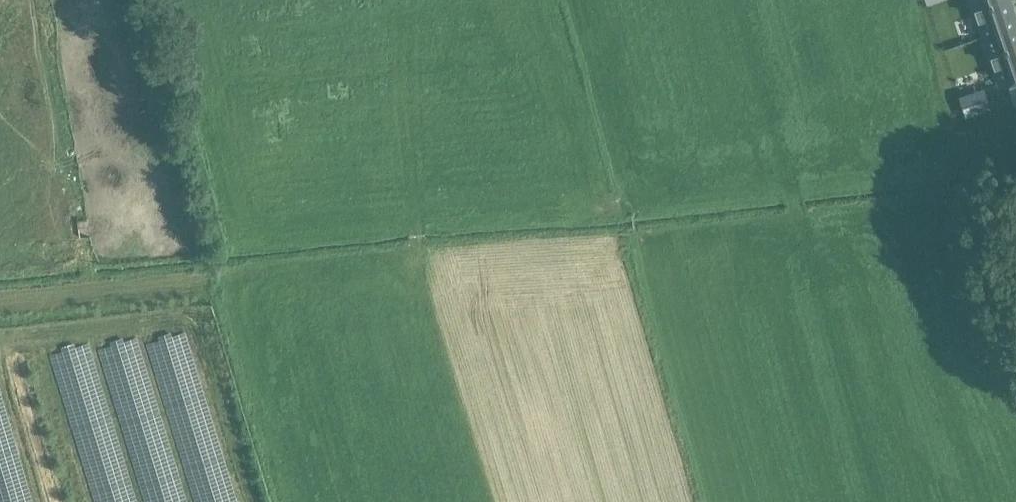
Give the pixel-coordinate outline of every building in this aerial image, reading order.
[(983,35),(1015,23),(1008,0),(971,0),(983,35)] [(983,35),(999,82),(1015,76),(1015,23),(983,35)] [(983,88),(960,96),(966,114),(989,106),(983,88)]
